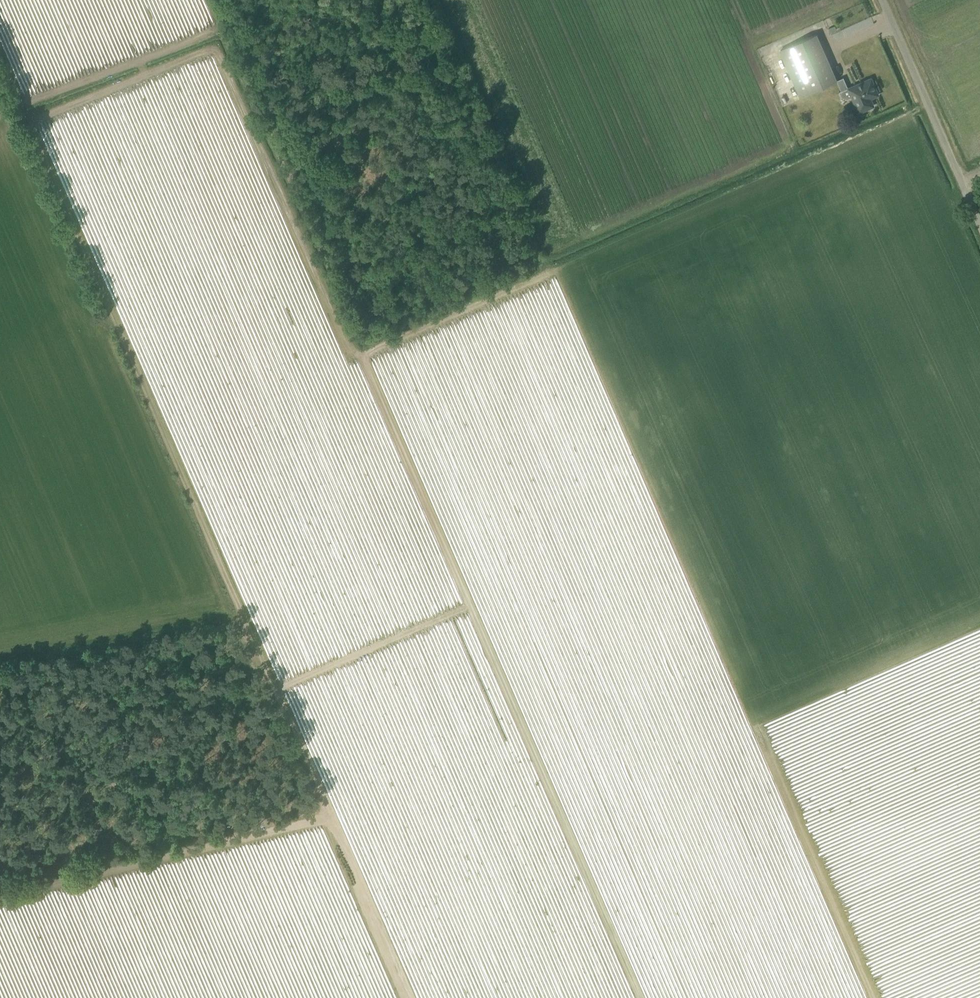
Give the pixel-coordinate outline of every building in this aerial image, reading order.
[(816,33),(779,49),(799,97),(837,80),(816,33)] [(847,88),(839,92),(841,97),(847,100),(851,98),(858,113),(875,106),(871,99),(879,95),(871,77),(847,88)]
